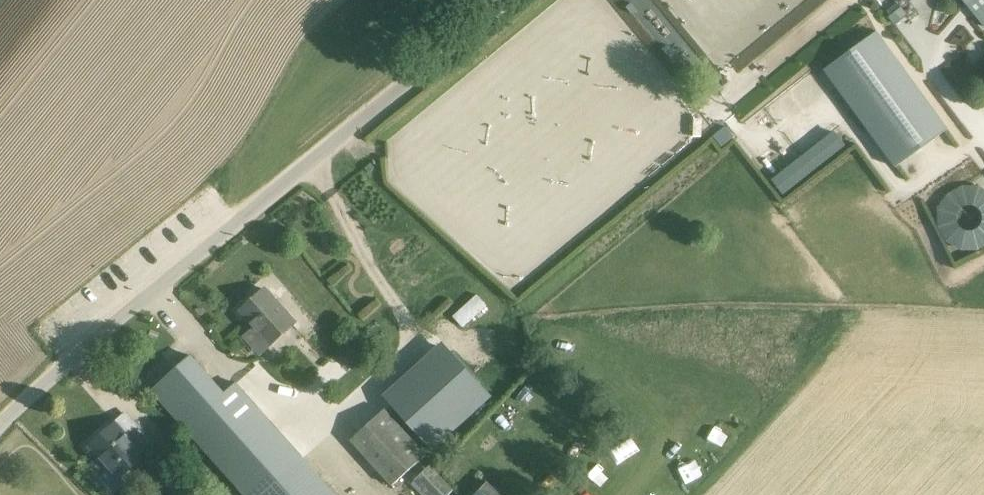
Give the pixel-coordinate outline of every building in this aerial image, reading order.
[(983,25),(983,0),(964,0),(983,25)] [(831,65),(824,70),(895,167),(947,129),(907,74),(876,32),(831,65)] [(721,147),(733,137),(725,127),(713,137),(721,147)] [(372,164),(366,168),(369,172),(375,168),(372,164)] [(935,187),(936,246),(983,246),(983,186),(935,187)] [(295,321),(266,289),(242,311),(257,327),(245,338),(260,354),(295,321)] [(489,397),(449,353),(389,406),(430,451),(489,397)] [(225,392),(214,380),(212,382),(208,377),(205,373),(207,371),(199,362),(192,355),(153,391),(186,428),(186,427),(247,494),(338,494),(236,382),(225,392)] [(160,449),(129,413),(89,448),(99,459),(91,467),(112,491),(160,449)] [(388,413),(353,445),(394,491),(429,459),(388,413)] [(610,452),(630,458),(635,440),(615,434),(610,452)] [(680,488),(692,477),(680,464),(668,476),(680,488)] [(432,469),(416,484),(426,494),(451,494),(454,492),(432,469)]
